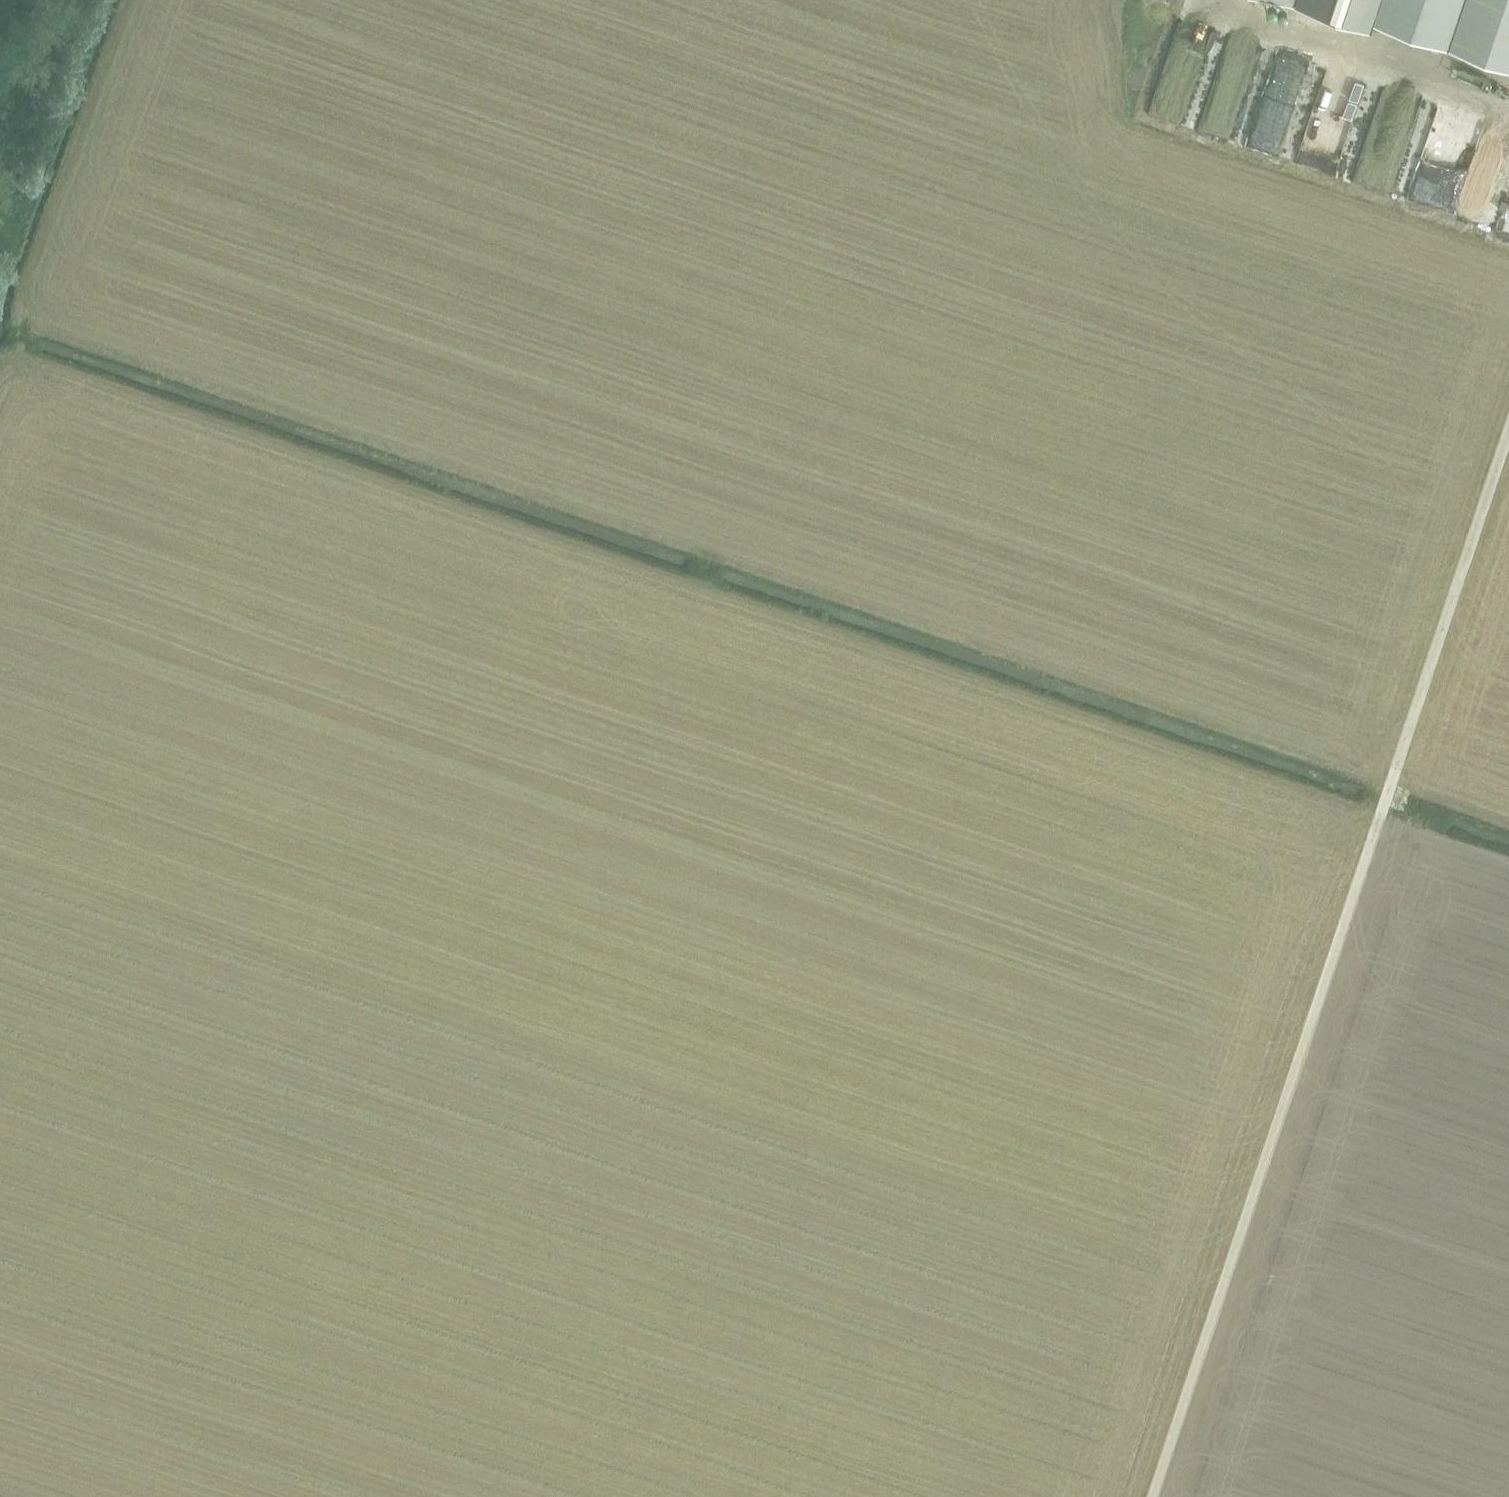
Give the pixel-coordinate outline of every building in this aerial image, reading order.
[(1297,5),(1370,30),(1373,22),(1380,0),(1299,0),(1297,5)] [(1373,22),(1448,48),(1463,0),(1380,0),(1373,22)] [(1448,48),(1508,68),(1508,0),(1463,0),(1448,48)] [(1248,101),(1245,108),(1252,110),(1254,104),(1248,101)]
